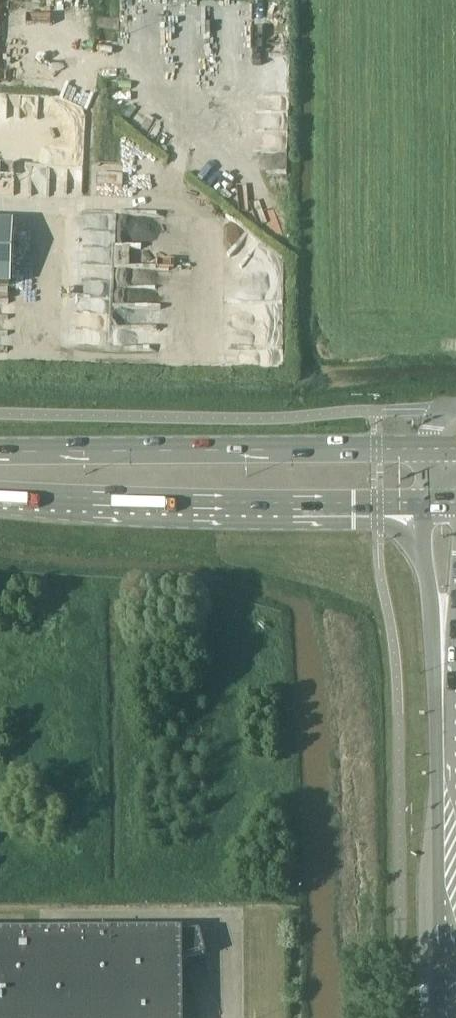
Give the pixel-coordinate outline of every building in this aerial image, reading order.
[(9,286),(11,225),(0,224),(0,286),(9,286)] [(183,963),(206,956),(200,933),(0,934),(0,1017),(183,1017),(183,963)]
